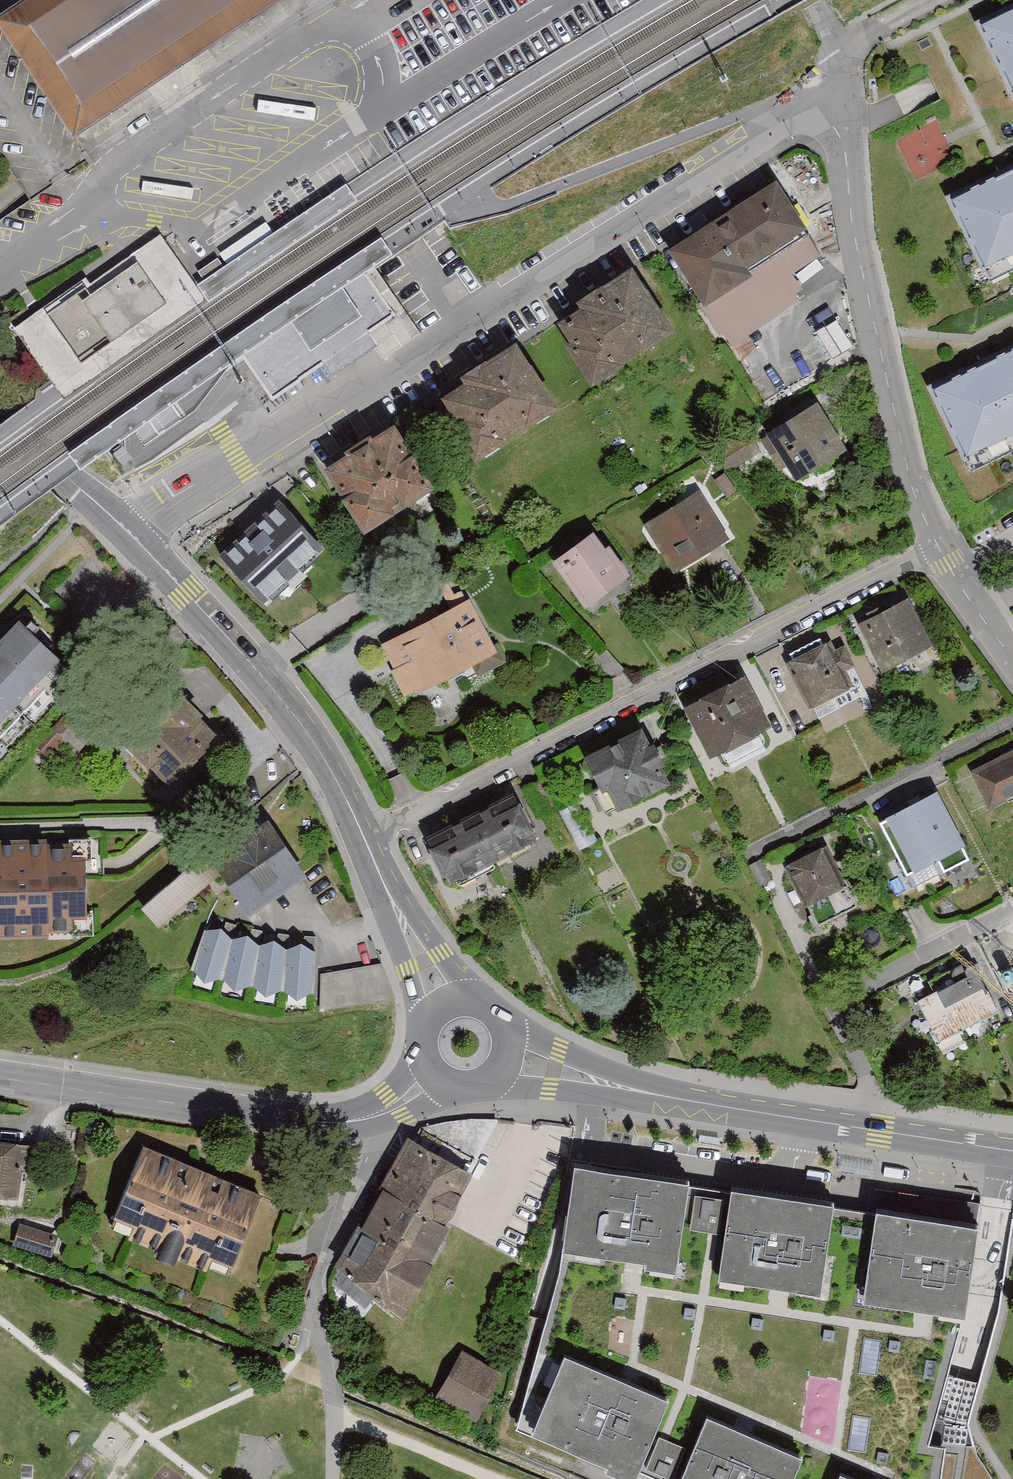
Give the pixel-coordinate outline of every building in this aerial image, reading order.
[(0,21),(0,27),(75,139),(284,0),(32,0),(0,21)] [(994,36),(1012,74),(1012,26),(994,36)] [(357,200),(345,184),(197,286),(207,302),(357,200)] [(964,207),(996,273),(1012,265),(1012,184),(964,207)] [(710,301),(810,237),(780,189),(679,254),(710,301)] [(393,256),(381,237),(217,349),(69,453),(80,470),(118,443),(196,387),(393,256)] [(169,306),(135,257),(49,316),(60,332),(82,364),(83,366),(169,306)] [(602,374),(671,330),(639,280),(570,324),(602,374)] [(297,326),(309,344),(354,313),(342,295),(297,326)] [(523,358),(455,402),(486,451),(554,407),(523,358)] [(945,401),(978,465),(1012,447),(1012,366),(945,401)] [(797,476),(843,447),(823,416),(777,446),(797,476)] [(395,436),(338,472),(372,525),(429,489),(395,436)] [(736,470),(761,454),(751,438),(726,454),(736,470)] [(217,535),(257,595),(341,540),(302,479),(217,535)] [(685,564),(725,539),(703,505),(663,530),(685,564)] [(594,606),(626,586),(589,527),(556,548),(594,606)] [(412,695),(495,652),(470,606),(388,649),(412,695)] [(929,641),(912,608),(876,627),(893,660),(929,641)] [(0,655),(0,738),(66,668),(24,629),(0,655)] [(793,658),(826,721),(870,698),(837,635),(793,658)] [(746,683),(693,710),(716,755),(769,727),(746,683)] [(121,727),(173,780),(216,738),(164,685),(121,727)] [(606,817),(672,783),(645,732),(580,766),(606,817)] [(736,761),(764,747),(758,735),(730,750),(736,761)] [(980,778),(993,803),(1012,793),(1012,760),(980,778)] [(973,859),(940,796),(886,824),(919,887),(973,859)] [(515,800),(436,841),(456,881),(535,840),(515,800)] [(258,907),(301,876),(271,834),(228,865),(258,907)] [(0,850),(0,932),(90,928),(87,847),(0,850)] [(794,871),(823,926),(860,907),(831,852),(794,871)] [(214,893),(195,869),(145,911),(165,934),(214,893)] [(242,929),(214,921),(191,987),(224,998),(242,929)] [(268,935),(242,929),(224,998),(256,1005),(268,935)] [(295,938),(268,935),(256,1005),(286,1011),(295,938)] [(320,939),(295,938),(286,1011),(320,1015),(320,939)] [(998,1012),(972,963),(917,992),(942,1041),(998,1012)] [(521,1420),(661,1478),(940,1478),(1002,1196),(888,1178),(575,1130),(521,1420)] [(473,1177),(410,1143),(337,1267),(403,1318),(473,1177)] [(26,1205),(32,1151),(0,1147),(0,1201),(26,1205)] [(274,1200),(145,1153),(115,1233),(245,1280),(274,1200)] [(15,1242),(49,1251),(54,1232),(20,1223),(15,1242)] [(439,1397),(484,1415),(504,1367),(459,1348),(439,1397)]
